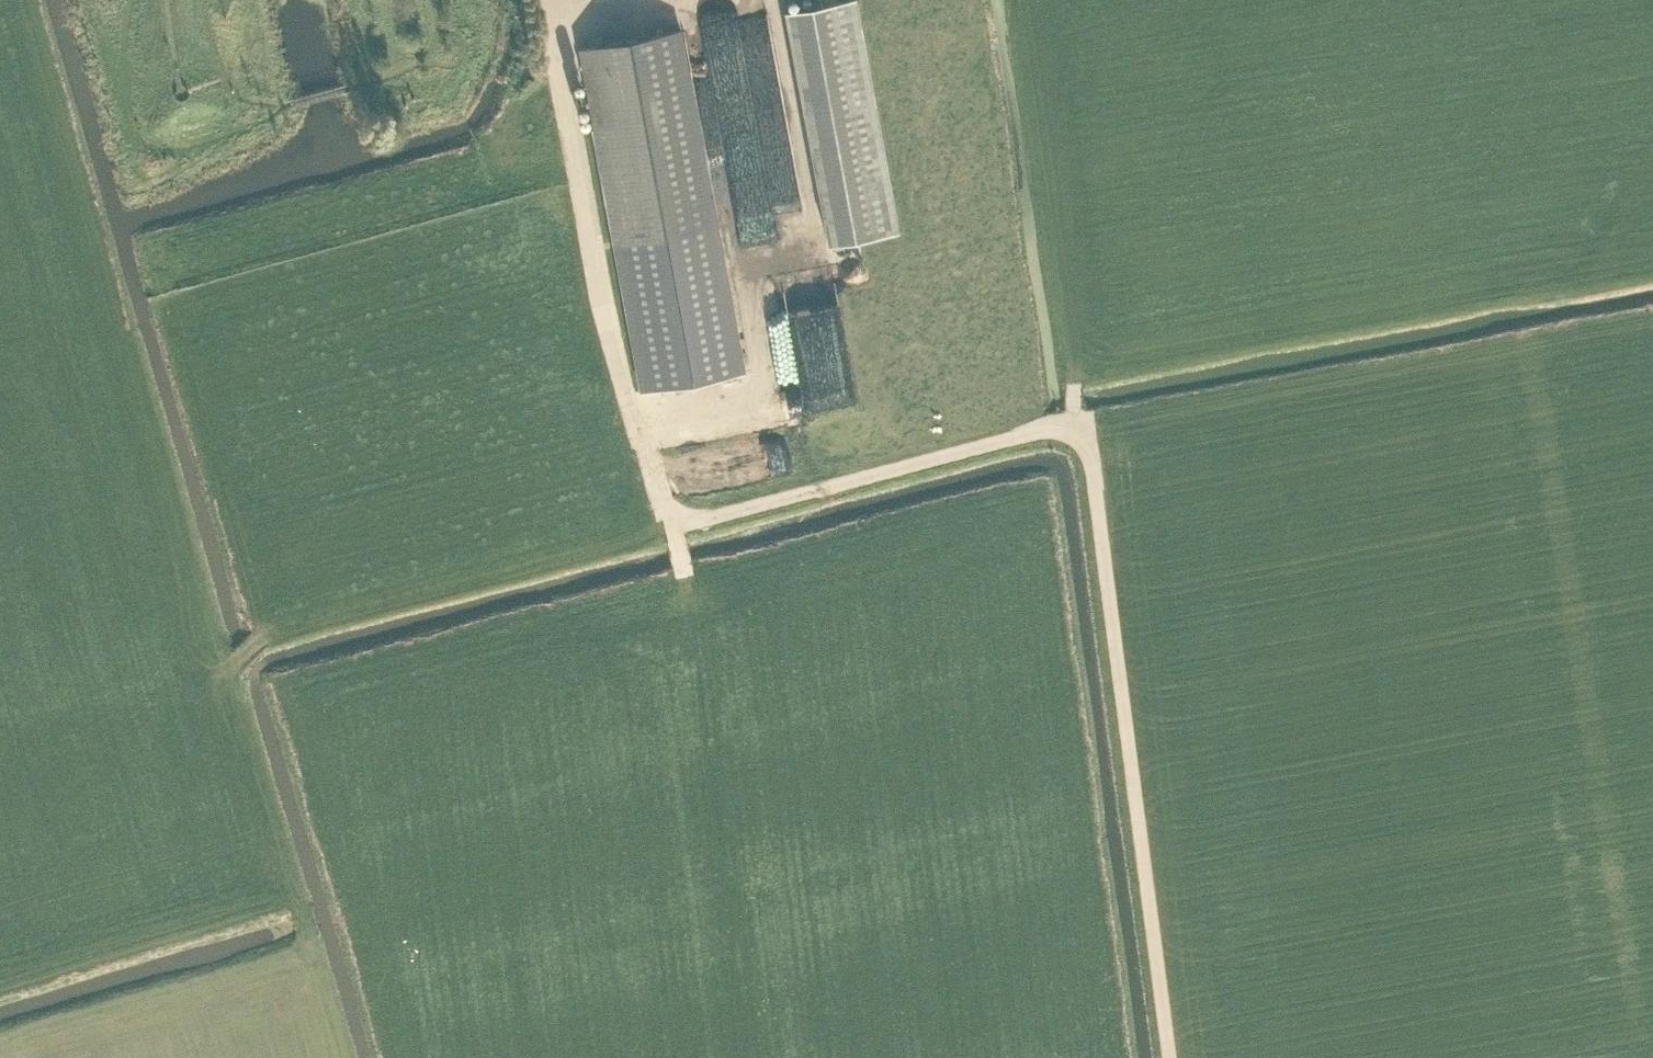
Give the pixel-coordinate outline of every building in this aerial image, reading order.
[(899,230),(857,0),(831,0),(787,8),(830,242),(859,237),(899,230)] [(680,29),(578,48),(642,393),(741,370),(680,29)] [(731,160),(737,201),(750,199),(786,204),(795,203),(797,186),(789,134),(775,132),(773,120),(732,114),(772,108),(770,93),(763,92),(765,83),(754,81),(753,91),(719,96),(722,115),(731,114),(732,118),(741,117),(742,124),(739,144),(749,145),(732,148),(731,160)] [(858,400),(859,384),(809,384),(809,399),(858,400)]
